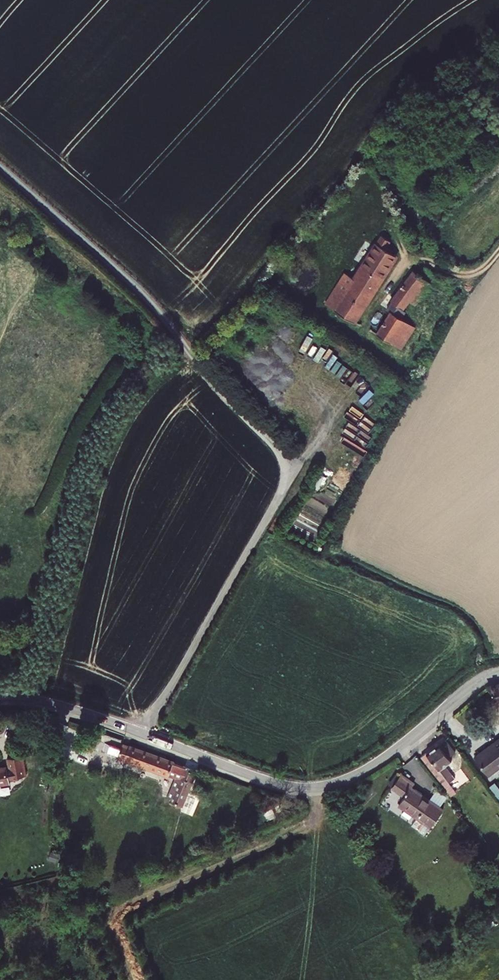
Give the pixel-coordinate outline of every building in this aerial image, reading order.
[(416,231),(409,225),(407,223),(403,229),(402,228),(399,232),(397,233),(394,238),(386,233),(358,275),(349,269),(330,301),(358,319),(399,253),(401,254),(416,231)] [(433,278),(417,269),(397,300),(398,301),(393,310),(394,311),(380,332),(405,348),(420,324),(407,316),(416,301),(418,302),(433,278)] [(315,379),(334,346),(308,332),(290,364),(315,379)] [(106,732),(98,728),(96,732),(95,732),(89,744),(99,749),(105,737),(104,737),(106,732)] [(445,744),(445,743),(428,756),(445,777),(449,774),(455,782),(462,777),(451,764),(457,759),(455,756),(461,751),(451,739),(445,744)] [(180,762),(128,742),(127,745),(119,743),(116,752),(175,774),(180,762)] [(482,756),(495,773),(498,770),(498,744),(482,756)] [(31,774),(26,753),(11,756),(14,767),(11,767),(11,766),(0,769),(0,786),(15,783),(14,780),(25,778),(24,775),(31,774)] [(202,770),(180,762),(175,774),(183,777),(186,778),(177,802),(189,806),(202,770)] [(421,782),(408,773),(398,787),(411,796),(405,803),(437,826),(450,809),(418,786),(421,782)] [(174,801),(177,802),(186,778),(183,777),(174,801)]
